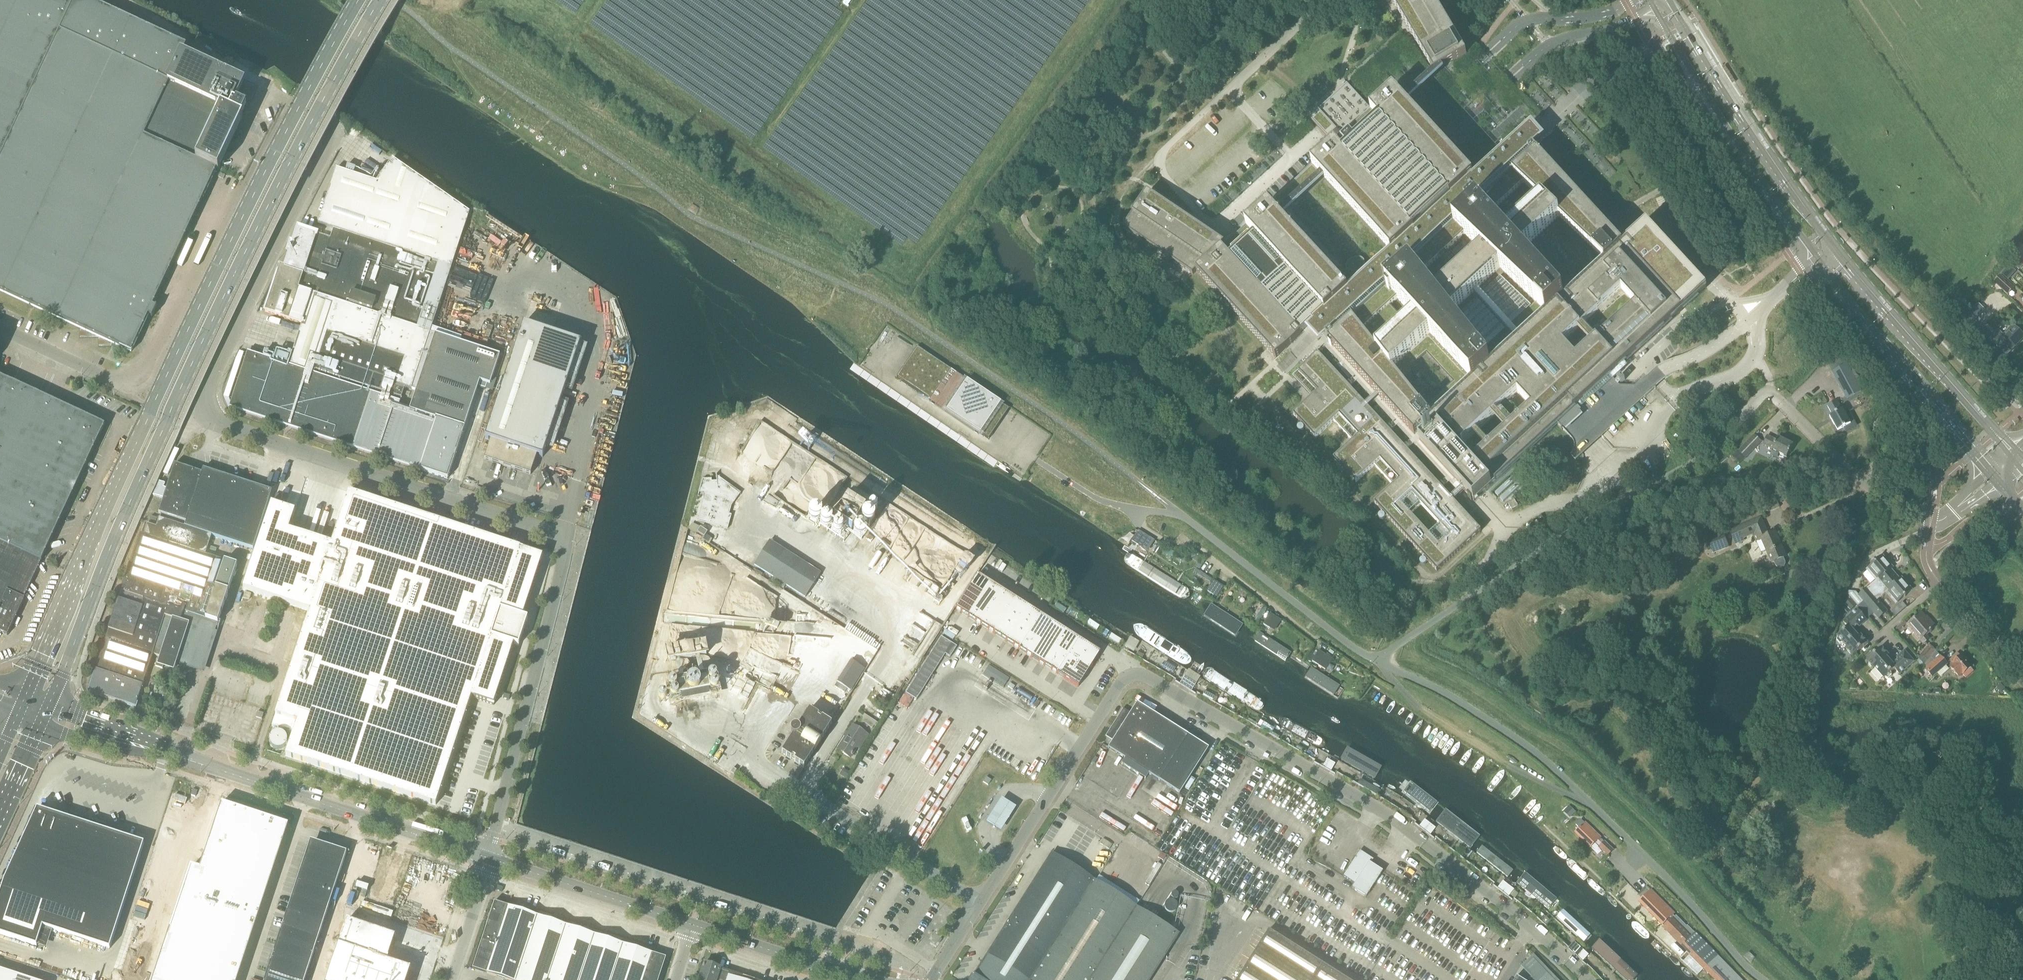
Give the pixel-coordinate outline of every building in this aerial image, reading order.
[(80,328),(79,330),(80,338),(98,338),(98,347),(111,347),(113,343),(115,345),(116,345),(131,352),(148,315),(153,317),(157,309),(152,307),(216,170),(198,161),(223,108),(169,83),(182,54),(183,54),(187,45),(88,0),(0,0),(0,291),(80,328)] [(1435,73),(1467,54),(1435,0),(1392,0),(1435,73)] [(182,54),(169,83),(223,108),(198,161),(216,170),(218,171),(220,167),(224,158),(238,126),(241,120),(243,117),(242,116),(246,107),(240,104),(242,100),(246,101),(249,94),(245,92),(249,86),(244,84),(243,83),(244,83),(237,80),(236,80),(223,73),(216,70),(202,64),(183,54),(182,54)] [(1445,70),(1443,69),(1435,74),(1433,71),(1402,98),(1406,103),(1445,70)] [(1303,425),(1302,425),(1301,425),(1300,425),(1300,426),(1299,426),(1298,426),(1298,427),(1298,428),(1297,429),(1297,430),(1298,430),(1298,431),(1299,432),(1300,433),(1301,433),(1302,433),(1303,433),(1303,432),(1304,432),(1304,431),(1305,431),(1305,430),(1305,429),(1305,428),(1315,439),(1334,422),(1352,442),(1333,459),(1343,469),(1343,470),(1342,469),(1341,469),(1340,470),(1339,471),(1338,472),(1338,473),(1338,474),(1339,475),(1339,476),(1340,477),(1341,477),(1342,477),(1343,477),(1344,477),(1344,476),(1345,475),(1345,474),(1346,473),(1345,473),(1346,472),(1356,483),(1375,466),(1393,486),(1374,503),(1384,514),(1383,514),(1382,514),(1381,514),(1380,514),(1379,515),(1379,516),(1378,517),(1378,518),(1379,518),(1379,519),(1379,520),(1380,520),(1381,521),(1382,521),(1383,521),(1384,521),(1384,520),(1385,520),(1385,519),(1386,519),(1386,518),(1386,517),(1386,516),(1425,559),(1424,559),(1423,559),(1422,559),(1421,560),(1420,560),(1420,561),(1420,562),(1420,563),(1420,564),(1421,565),(1422,566),(1423,566),(1424,566),(1425,566),(1426,565),(1427,565),(1427,564),(1427,563),(1427,562),(1428,562),(1437,572),(1482,531),(1455,501),(1465,492),(1474,502),(1485,492),(1619,369),(1645,346),(1683,311),(1638,261),(1640,259),(1625,243),(1623,245),(1535,149),(1556,130),(1549,122),(1541,114),(1473,176),(1440,140),(1406,103),(1402,98),(1394,90),(1385,99),(1382,95),(1369,107),(1345,81),(1307,116),(1334,145),(1252,220),(1250,223),(1226,244),(1221,241),(1222,238),(1221,237),(1219,236),(1217,234),(1216,234),(1214,236),(1148,192),(1124,228),(1193,275),(1197,272),(1275,357),(1270,362),(1289,382),(1294,378),(1312,397),(1293,415),(1303,425)] [(279,268),(265,312),(302,324),(288,366),(248,352),(230,407),(296,429),(448,479),(480,381),(490,384),(500,356),(460,343),(462,337),(431,327),(469,213),(391,159),(376,182),(336,169),(318,225),(333,230),(330,239),(298,228),(293,244),(290,243),(287,253),(289,254),(284,269),(279,268)] [(2014,254),(2022,262),(2022,247),(2020,244),(2014,254)] [(2012,264),(2019,270),(2022,266),(2022,263),(2017,258),(2012,264)] [(1994,283),(1996,285),(2008,296),(2015,288),(2000,275),(1994,283)] [(1978,304),(1959,324),(1965,330),(1984,310),(1978,304)] [(543,457),(581,343),(523,324),(485,438),(491,440),(484,459),(531,475),(537,456),(543,457)] [(1990,340),(1995,344),(2007,356),(2022,339),(2022,334),(2013,325),(2003,336),(1999,331),(1990,340)] [(1010,409),(918,348),(897,378),(989,440),(1010,409)] [(1847,363),(1832,372),(1847,400),(1862,391),(1847,363)] [(8,636),(25,599),(24,599),(41,561),(42,561),(105,425),(88,417),(0,376),(0,632),(8,636)] [(1625,380),(1621,376),(1617,379),(1621,384),(1625,380)] [(1836,401),(1828,406),(1833,415),(1830,416),(1831,418),(1832,420),(1838,430),(1838,431),(1844,428),(1847,432),(1856,427),(1850,416),(1847,418),(1843,410),(1841,410),(1836,401)] [(1738,451),(1739,452),(1746,459),(1762,442),(1754,434),(1738,451)] [(1768,436),(1763,444),(1773,449),(1772,450),(1787,458),(1794,444),(1782,439),(1781,438),(1779,437),(1777,440),(1768,436)] [(1873,459),(1878,457),(1875,450),(1870,453),(1873,459)] [(728,510),(730,510),(733,499),(734,500),(740,492),(723,480),(713,480),(713,477),(704,478),(699,494),(700,494),(701,490),(707,492),(699,519),(729,527),(733,514),(727,512),(728,510)] [(1496,494),(1499,497),(1517,481),(1513,477),(1496,494)] [(1518,482),(1500,499),(1504,502),(1521,486),(1518,482)] [(271,503),(243,589),(309,611),(271,726),(293,733),(285,755),(435,805),(471,698),(493,705),(513,644),(518,646),(527,618),(523,617),(543,556),(520,549),(520,548),(349,492),(331,544),(289,530),(295,511),(271,503)] [(845,542),(866,509),(849,498),(827,530),(828,531),(836,519),(843,524),(836,535),(837,536),(844,525),(852,529),(844,541),(845,542)] [(1509,504),(1512,509),(1518,505),(1515,500),(1509,504)] [(867,512),(859,525),(868,531),(876,518),(867,512)] [(149,522),(155,525),(157,518),(151,516),(149,522)] [(1761,518),(1731,531),(1736,543),(1745,540),(1743,535),(1753,531),(1757,542),(1763,540),(1773,562),(1775,562),(1777,566),(1778,567),(1780,568),(1785,566),(1786,564),(1786,562),(1784,558),(1786,557),(1775,533),(1769,536),(1761,518)] [(689,529),(697,533),(700,528),(692,524),(689,529)] [(708,532),(701,528),(698,533),(705,538),(708,532)] [(1145,536),(1138,531),(1132,541),(1138,546),(1145,536)] [(1729,547),(1724,535),(1709,541),(1714,553),(1729,547)] [(1656,546),(1659,551),(1672,545),(1669,540),(1656,546)] [(754,565),(773,577),(771,581),(784,589),(786,585),(805,597),(820,574),(769,541),(754,565)] [(1197,606),(1203,596),(1132,549),(1125,559),(1197,606)] [(1868,588),(1858,596),(1863,602),(1865,601),(1896,575),(1891,570),(1893,568),(1883,556),(1877,562),(1876,561),(1875,562),(1875,563),(1869,568),(1879,579),(1868,588)] [(1666,569),(1659,566),(1654,579),(1661,582),(1666,569)] [(977,575),(956,609),(962,613),(968,617),(969,617),(978,604),(980,600),(991,583),(990,583),(984,579),(977,575)] [(1896,575),(1865,601),(1880,618),(1887,612),(1878,601),(1889,591),(1898,602),(1905,597),(1907,596),(1906,596),(1912,590),(1902,578),(1900,580),(1896,575)] [(1220,585),(1213,581),(1207,591),(1213,595),(1220,585)] [(991,583),(980,600),(992,608),(1003,591),(997,587),(991,583)] [(1003,591),(992,608),(1005,616),(1016,599),(1010,595),(1004,592),(1003,591)] [(1247,639),(1254,629),(1206,598),(1203,596),(1197,606),(1240,634),(1247,639)] [(1003,620),(994,634),(996,634),(1004,640),(1007,642),(1013,646),(1020,650),(1041,616),(1035,611),(1029,608),(1022,604),(1016,600),(1016,599),(1005,616),(1003,620)] [(1064,606),(1054,599),(1051,603),(1061,610),(1064,606)] [(1845,605),(1851,611),(1857,605),(1852,599),(1845,605)] [(978,604),(969,617),(969,618),(975,621),(982,625),(990,612),(992,608),(980,600),(978,604)] [(1907,608),(1902,603),(1898,607),(1902,612),(1907,608)] [(990,612),(982,625),(982,626),(988,629),(994,634),(1003,620),(1005,616),(992,608),(990,612)] [(1839,638),(1838,641),(1841,644),(1844,644),(1848,648),(1847,649),(1854,657),(1868,643),(1861,636),(1859,638),(1857,636),(1853,630),(1858,626),(1860,627),(1868,620),(1858,610),(1844,622),(1848,628),(1838,637),(1839,638)] [(1905,621),(1895,630),(1900,636),(1909,627),(1924,644),(1929,640),(1925,636),(1935,627),(1934,626),(1935,625),(1932,621),(1930,622),(1922,613),(1909,625),(1905,621)] [(1084,625),(1087,621),(1077,614),(1074,618),(1084,625)] [(1270,614),(1263,624),(1270,629),(1277,619),(1270,614)] [(1041,616),(1020,650),(1026,654),(1032,658),(1054,624),(1048,620),(1042,616),(1041,616)] [(1095,632),(1097,627),(1087,621),(1084,625),(1095,632)] [(1054,624),(1032,658),(1038,662),(1045,666),(1057,646),(1067,632),(1060,628),(1054,624)] [(1254,629),(1247,639),(1297,672),(1305,659),(1273,641),(1254,629)] [(1067,632),(1059,643),(1072,651),(1079,640),(1067,632)] [(1147,632),(1140,642),(1191,674),(1197,664),(1182,655),(1147,632)] [(1118,647),(1121,642),(1110,636),(1108,640),(1118,647)] [(941,637),(906,693),(917,700),(945,654),(950,657),(957,647),(952,644),(941,637)] [(1070,655),(1068,657),(1089,670),(1100,653),(1079,640),(1072,651),(1070,655)] [(665,650),(667,664),(709,656),(706,642),(665,650)] [(1057,646),(1045,666),(1051,670),(1057,674),(1066,660),(1068,657),(1070,655),(1072,651),(1059,643),(1057,646)] [(1918,658),(1925,665),(1937,652),(1936,651),(1937,651),(1930,645),(1921,654),(1918,658)] [(1882,648),(1868,661),(1875,669),(1876,668),(1885,679),(1886,678),(1889,679),(1893,676),(1892,673),(1896,670),(1901,675),(1915,662),(1905,651),(1897,658),(1899,660),(1894,665),(1887,658),(1889,656),(1882,648)] [(1319,651),(1312,661),(1319,666),(1325,656),(1319,651)] [(1947,664),(1940,656),(1937,652),(1925,665),(1927,668),(1926,669),(1933,677),(1947,664)] [(1958,654),(1951,661),(1954,665),(1951,668),(1959,677),(1963,674),(1966,678),(1974,672),(1958,654)] [(1066,660),(1057,674),(1058,674),(1064,678),(1078,687),(1087,673),(1089,670),(1068,657),(1066,660)] [(1606,657),(1605,665),(1615,666),(1616,658),(1606,657)] [(1305,659),(1297,672),(1339,700),(1346,689),(1335,680),(1322,674),(1324,670),(1305,659)] [(1635,665),(1633,667),(1643,674),(1645,672),(1646,666),(1640,662),(1635,665)] [(989,665),(983,674),(1004,687),(1010,678),(989,665)] [(1265,706),(1206,669),(1199,679),(1227,697),(1259,716),(1265,706)] [(686,679),(667,683),(671,702),(680,700),(682,700),(682,701),(709,696),(709,694),(710,694),(720,692),(719,691),(718,691),(717,684),(718,684),(718,682),(717,683),(715,675),(716,675),(716,674),(707,675),(699,677),(698,677),(698,678),(686,680),(686,679)] [(1186,687),(1190,681),(1185,677),(1181,684),(1186,687)] [(1195,684),(1190,681),(1186,687),(1191,691),(1195,684)] [(845,693),(847,689),(837,682),(834,687),(845,693)] [(1112,730),(1108,736),(1113,740),(1109,748),(1108,749),(1125,760),(1121,765),(1145,779),(1148,774),(1159,782),(1180,795),(1209,747),(1189,735),(1154,713),(1137,703),(1130,713),(1128,712),(1124,709),(1123,709),(1124,710),(1119,717),(1117,722),(1116,721),(1114,727),(1113,731),(1112,730)] [(793,736),(782,753),(804,767),(832,724),(831,724),(809,710),(798,727),(796,726),(794,726),(792,727),(791,729),(790,731),(790,733),(791,734),(793,736)] [(885,716),(876,711),(875,710),(873,714),(868,710),(865,714),(864,714),(860,720),(872,728),(874,725),(876,726),(878,724),(879,725),(885,716)] [(1310,732),(1273,711),(1267,721),(1297,739),(1327,756),(1333,745),(1310,732)] [(853,725),(838,750),(850,758),(857,747),(860,749),(868,735),(853,725)] [(1336,761),(1362,775),(1368,779),(1380,786),(1386,775),(1367,765),(1342,750),(1336,761)] [(1324,768),(1330,771),(1334,764),(1328,761),(1324,768)] [(839,775),(846,779),(850,772),(844,768),(839,775)] [(988,785),(991,780),(986,777),(983,782),(988,785)] [(1395,781),(1389,791),(1429,820),(1436,810),(1395,781)] [(1001,831),(1016,807),(1007,802),(1002,798),(987,822),(992,826),(1001,831)] [(154,979),(239,979),(262,908),(245,902),(272,821),(212,801),(190,870),(191,871),(175,917),(174,917),(154,979)] [(1575,812),(1569,806),(1565,811),(1571,817),(1575,812)] [(0,894),(0,934),(37,946),(43,927),(110,949),(144,843),(37,808),(5,880),(0,894)] [(1444,816),(1437,825),(1450,836),(1468,850),(1475,841),(1444,816)] [(971,828),(966,817),(962,819),(967,830),(971,828)] [(1581,819),(1576,824),(1579,828),(1580,829),(1576,832),(1591,847),(1595,843),(1596,843),(1599,846),(1599,847),(1608,856),(1614,850),(1605,841),(1604,841),(1601,838),(1600,838),(1585,823),(1581,819)] [(1425,831),(1429,825),(1425,821),(1420,827),(1425,831)] [(1434,828),(1429,825),(1425,831),(1429,835),(1434,828)] [(1998,828),(2001,836),(2004,835),(2006,832),(2004,828),(2001,827),(1998,828)] [(347,852),(344,852),(344,853),(331,849),(332,847),(326,845),(325,847),(312,843),(302,872),(301,872),(288,910),(324,922),(347,852)] [(1508,881),(1515,872),(1484,847),(1476,857),(1478,858),(1508,881)] [(1383,871),(1371,864),(1374,859),(1369,856),(1367,858),(1359,852),(1343,876),(1355,884),(1352,888),(1366,897),(1383,871)] [(1094,880),(1054,854),(1052,853),(974,974),(972,973),(972,974),(974,975),(972,979),(1029,979),(1047,952),(1094,880)] [(357,861),(344,899),(421,926),(434,888),(357,861)] [(1538,890),(1523,878),(1516,887),(1531,899),(1537,905),(1539,906),(1546,913),(1554,904),(1547,897),(1542,893),(1538,890)] [(1135,907),(1094,880),(1047,952),(1029,979),(1089,979),(1135,907)] [(1503,892),(1508,886),(1503,882),(1498,889),(1503,892)] [(1512,890),(1508,886),(1503,892),(1508,896),(1512,890)] [(1652,890),(1640,902),(1655,918),(1658,915),(1665,922),(1662,925),(1664,927),(1673,919),(1677,923),(1680,919),(1676,915),(1675,917),(1673,915),(1674,913),(1652,890)] [(473,968),(509,979),(658,979),(666,958),(495,902),(473,968)] [(1136,906),(1135,907),(1089,979),(1150,979),(1179,934),(1136,906)] [(324,922),(288,910),(283,925),(319,937),(324,922)] [(1562,911),(1553,920),(1579,944),(1583,947),(1591,938),(1562,911)] [(1546,917),(1542,922),(1546,926),(1550,921),(1546,917)] [(1664,928),(1704,969),(1715,979),(1742,979),(1718,956),(1688,925),(1684,929),(1677,923),(1673,919),(1664,927),(1664,928)] [(328,979),(408,979),(412,969),(383,959),(391,935),(347,920),(328,979)] [(319,937),(283,925),(278,940),(314,952),(319,937)] [(1268,932),(1238,979),(1344,979),(1268,932)] [(314,952),(278,940),(273,956),(309,967),(314,952)] [(1593,956),(1618,979),(1635,979),(1630,975),(1599,945),(1591,954),(1593,956)] [(1573,953),(1578,957),(1583,951),(1579,947),(1573,953)] [(1588,955),(1583,951),(1578,957),(1582,961),(1588,955)] [(1755,961),(1756,957),(1756,956),(1751,951),(1747,953),(1745,956),(1753,963),(1755,961)] [(273,956),(268,971),(296,979),(305,979),(309,967),(273,956)] [(1533,959),(1525,967),(1535,978),(1533,979),(1554,979),(1533,959)] [(720,969),(720,968),(705,963),(699,979),(753,979),(720,969)] [(0,972),(0,979),(15,979),(17,974),(16,974),(10,972),(8,971),(2,970),(2,969),(1,969),(0,972)] [(268,971),(265,979),(296,979),(268,971)]
